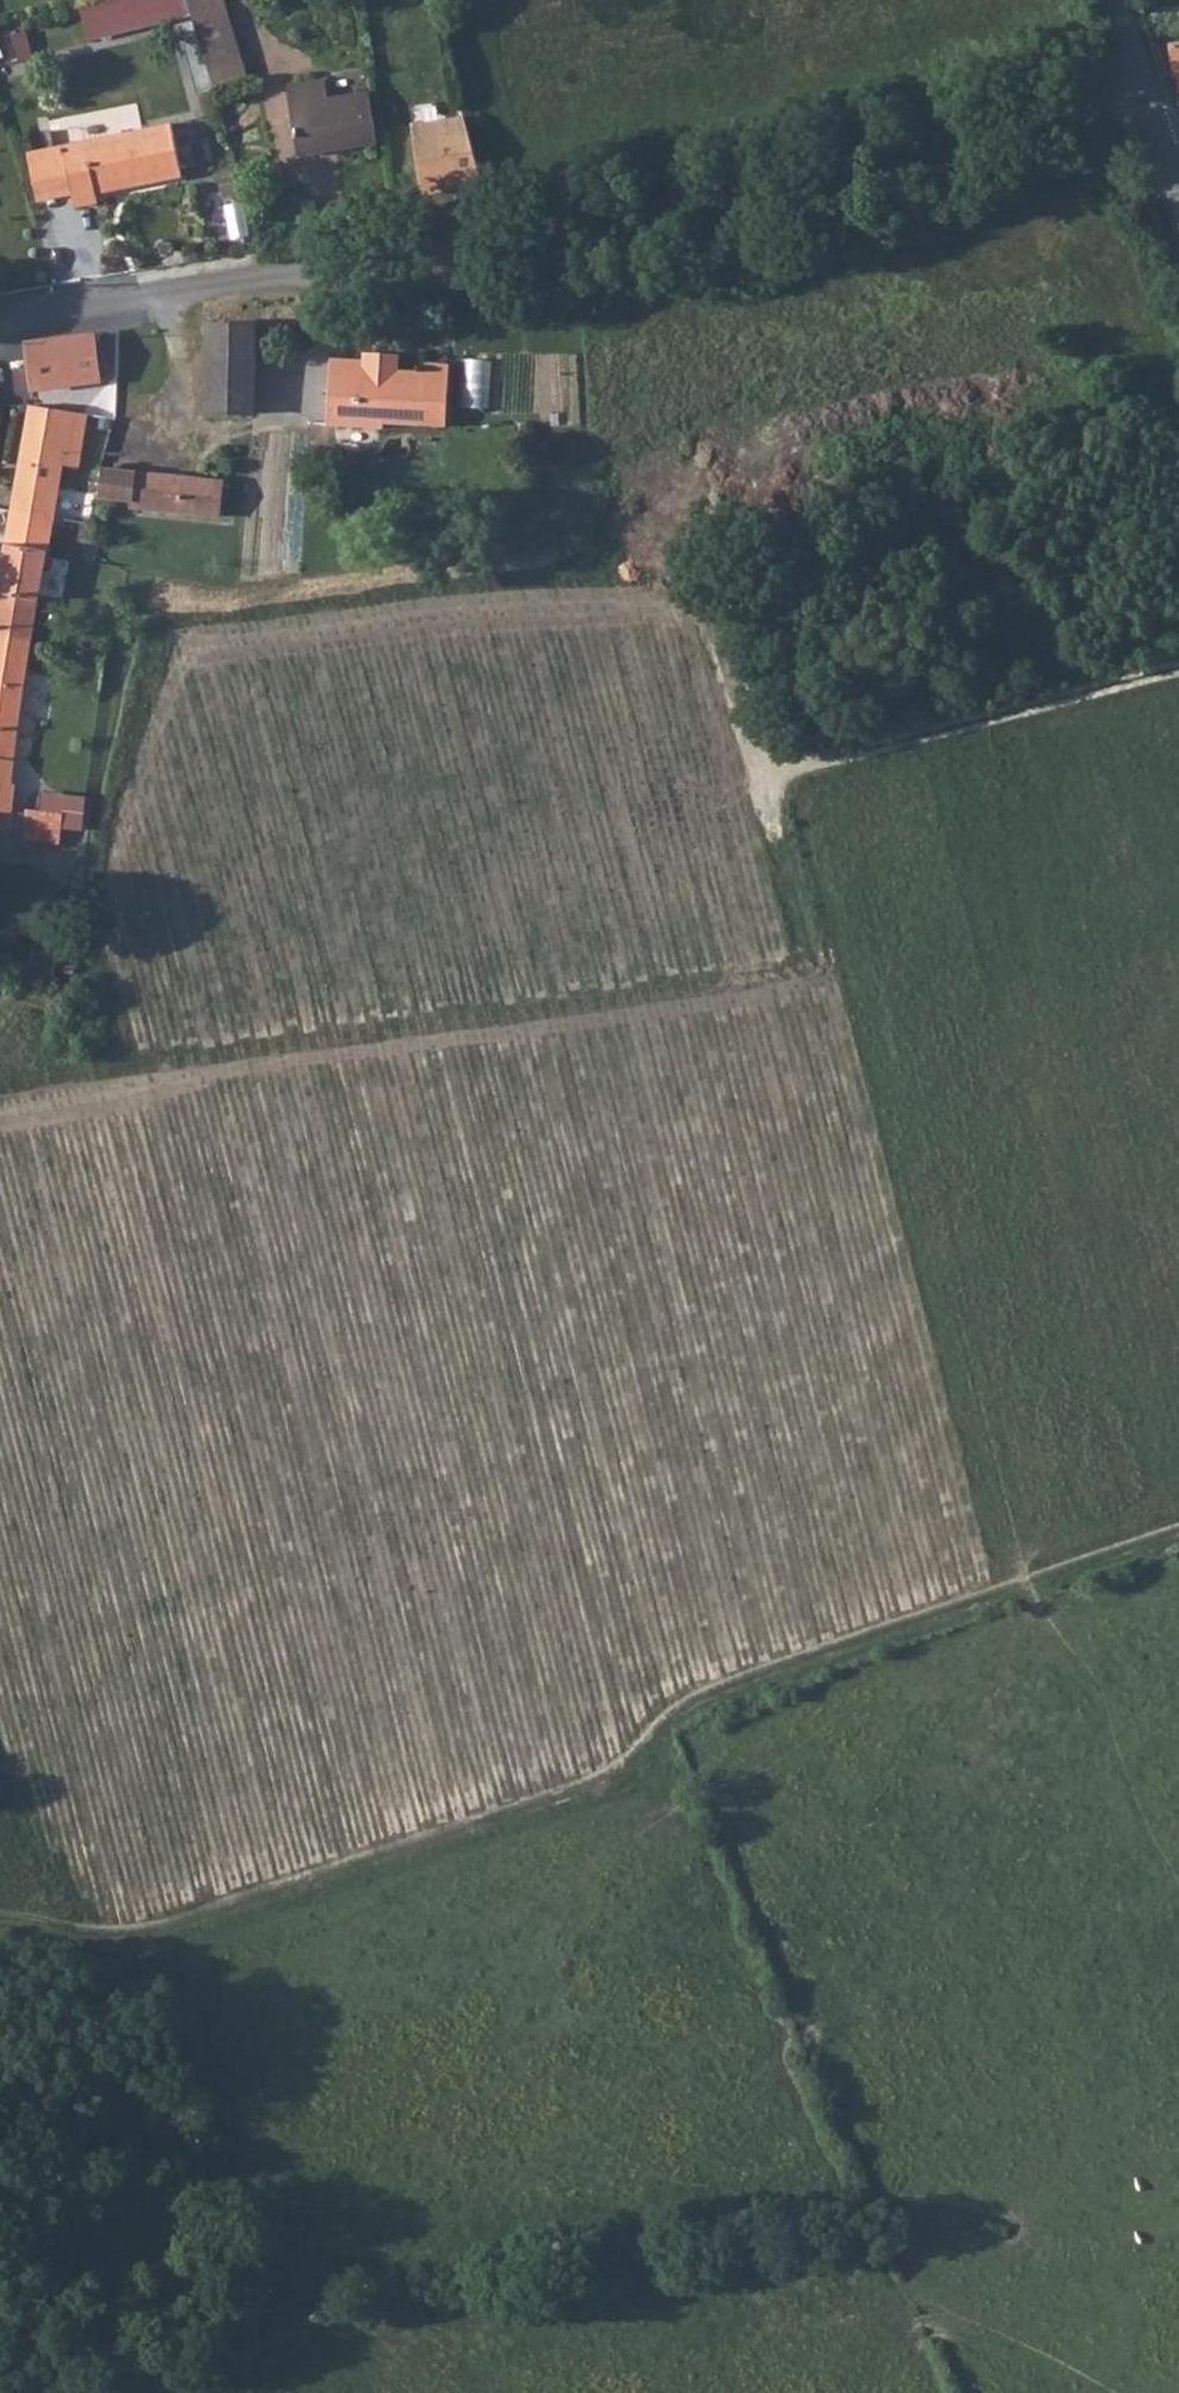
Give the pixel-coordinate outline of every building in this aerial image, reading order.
[(153,19),(148,0),(102,0),(80,6),(88,37),(153,19)] [(207,67),(241,56),(224,0),(187,0),(207,67)] [(20,60),(32,57),(25,32),(13,35),(20,60)] [(214,90),(248,80),(241,56),(207,67),(214,90)] [(328,98),(325,80),(287,86),(297,146),(335,140),(336,149),(377,142),(370,92),(328,98)] [(476,117),(420,119),(423,192),(479,190),(476,117)] [(143,182),(183,174),(172,124),(63,146),(75,206),(98,201),(96,192),(95,186),(142,176),(143,182)] [(335,140),(297,146),(298,155),(336,149),(335,140)] [(95,186),(96,192),(143,182),(142,176),(95,186)] [(255,352),(256,323),(207,322),(205,412),(254,413),(255,352)] [(256,322),(256,323),(255,352),(283,353),(283,322),(256,322)] [(126,329),(98,333),(107,379),(132,376),(126,329)] [(31,389),(102,380),(96,333),(58,338),(25,342),(27,357),(31,389)] [(102,380),(107,379),(98,333),(96,333),(102,380)] [(384,422),(440,426),(443,364),(425,363),(424,371),(398,370),(399,354),(375,353),(375,360),(364,360),(331,358),(327,425),(383,428),(384,422)] [(496,406),(520,408),(524,362),(500,361),(496,406)] [(450,364),(443,364),(440,426),(446,426),(450,364)] [(30,404),(12,510),(53,517),(62,462),(65,448),(81,452),(87,413),(30,404)] [(62,462),(78,466),(81,452),(65,448),(62,462)] [(101,468),(98,497),(131,501),(130,507),(219,516),(223,481),(101,468)] [(0,579),(0,633),(32,639),(53,517),(12,510),(0,579)] [(11,812),(15,783),(11,783),(32,639),(0,633),(0,811),(11,812)] [(41,792),(40,810),(63,813),(61,828),(83,830),(86,797),(41,792)] [(61,828),(63,813),(40,810),(27,809),(24,839),(60,843),(61,828)]
